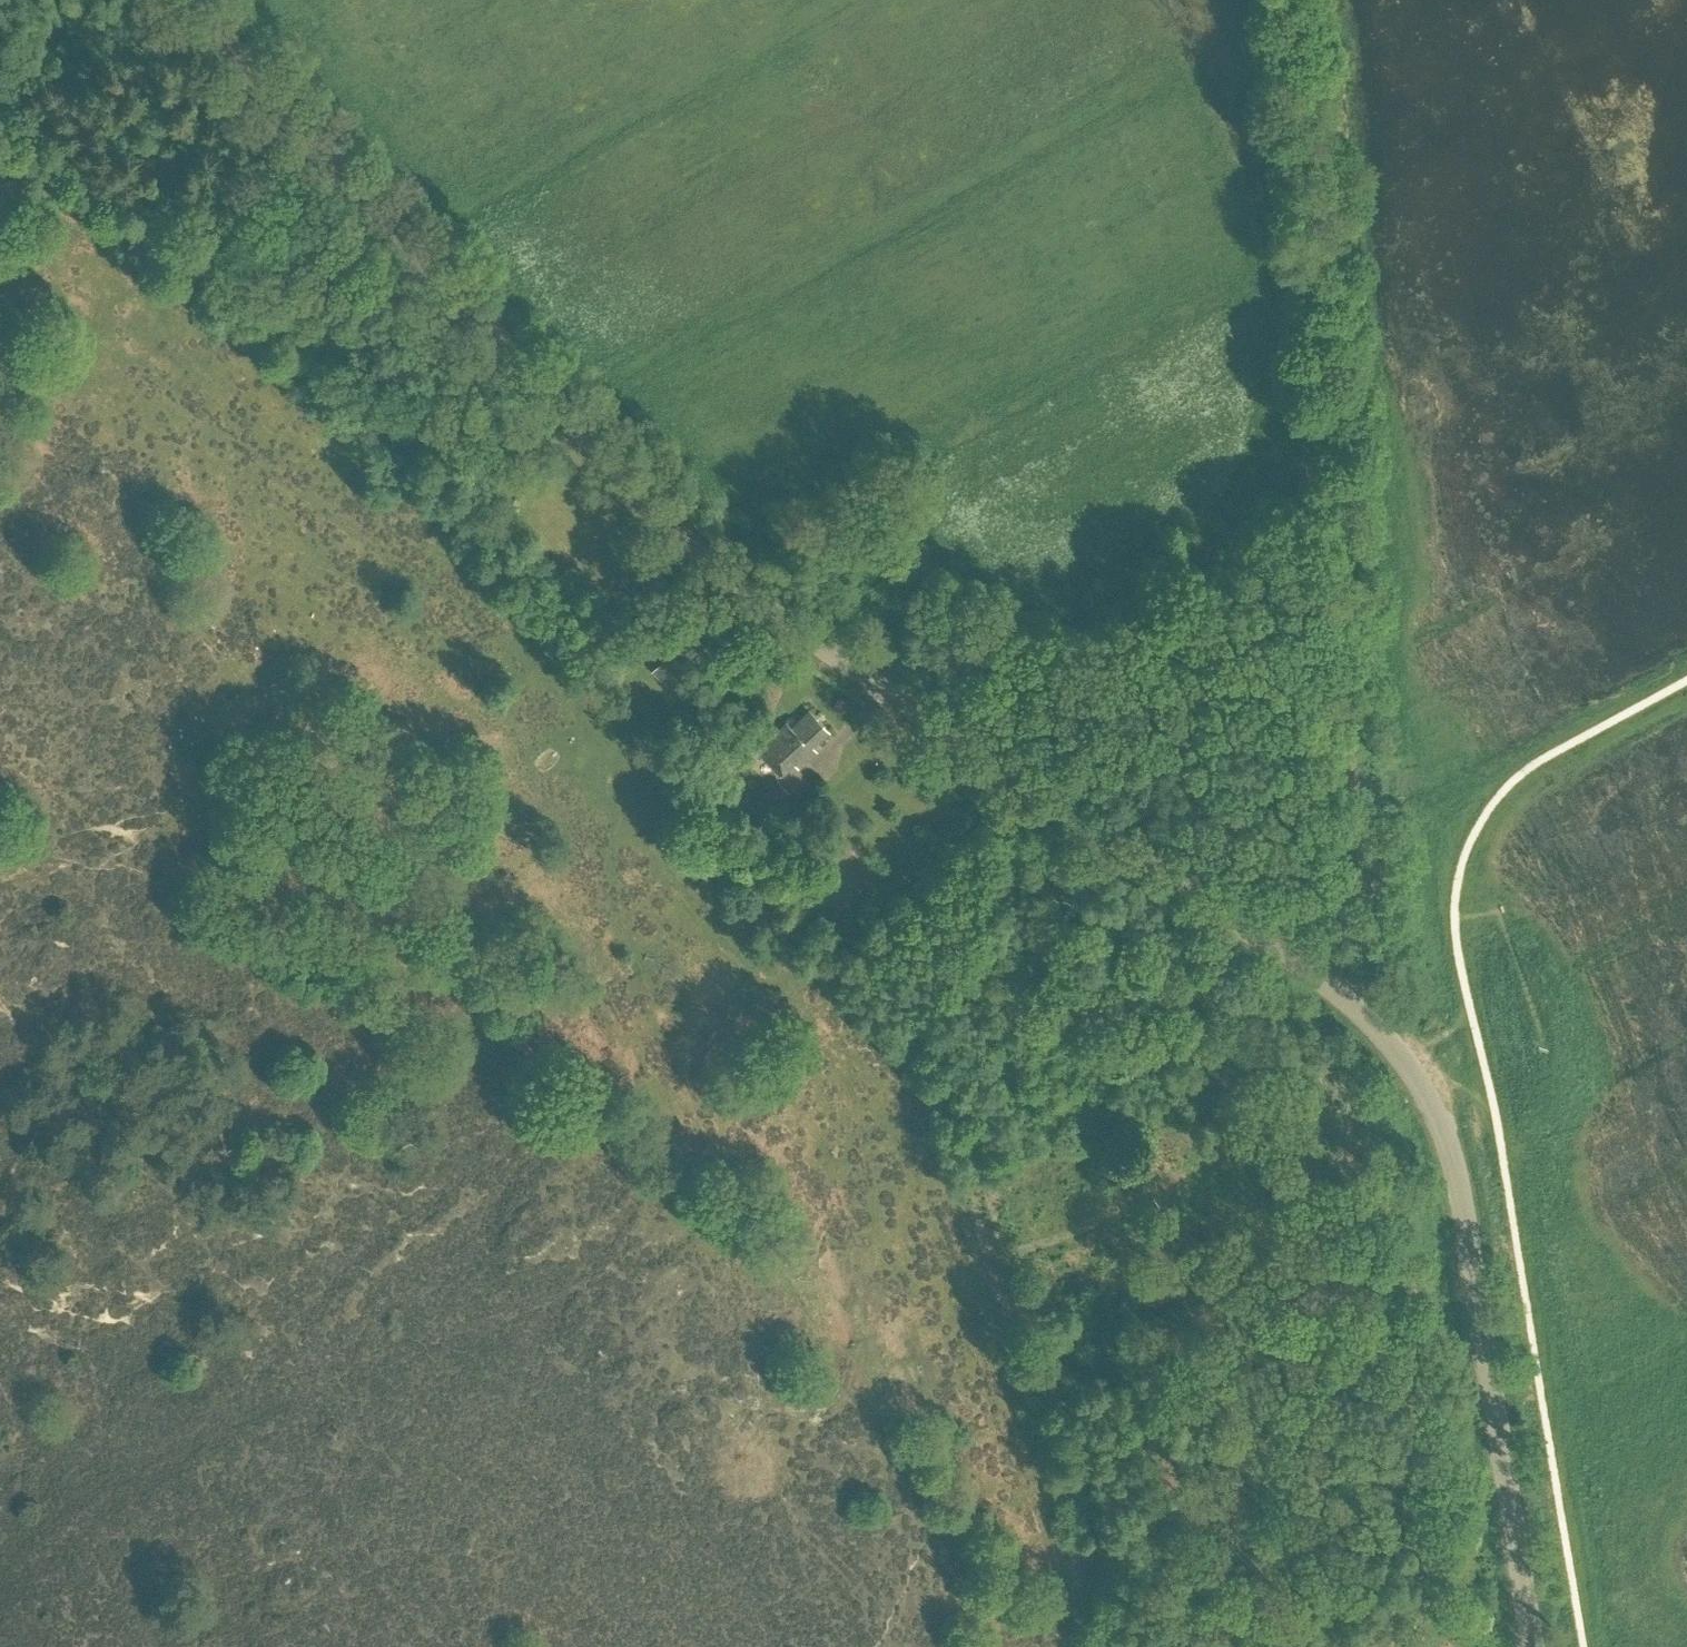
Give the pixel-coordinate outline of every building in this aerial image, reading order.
[(699,679),(667,650),(650,669),(682,698),(699,679)] [(828,728),(809,708),(791,725),(786,720),(756,748),(780,773),(793,761),(797,765),(816,748),(812,744),(828,728)] [(749,803),(763,817),(790,791),(777,777),(749,803)] [(805,819),(785,837),(794,847),(814,829),(805,819)]
